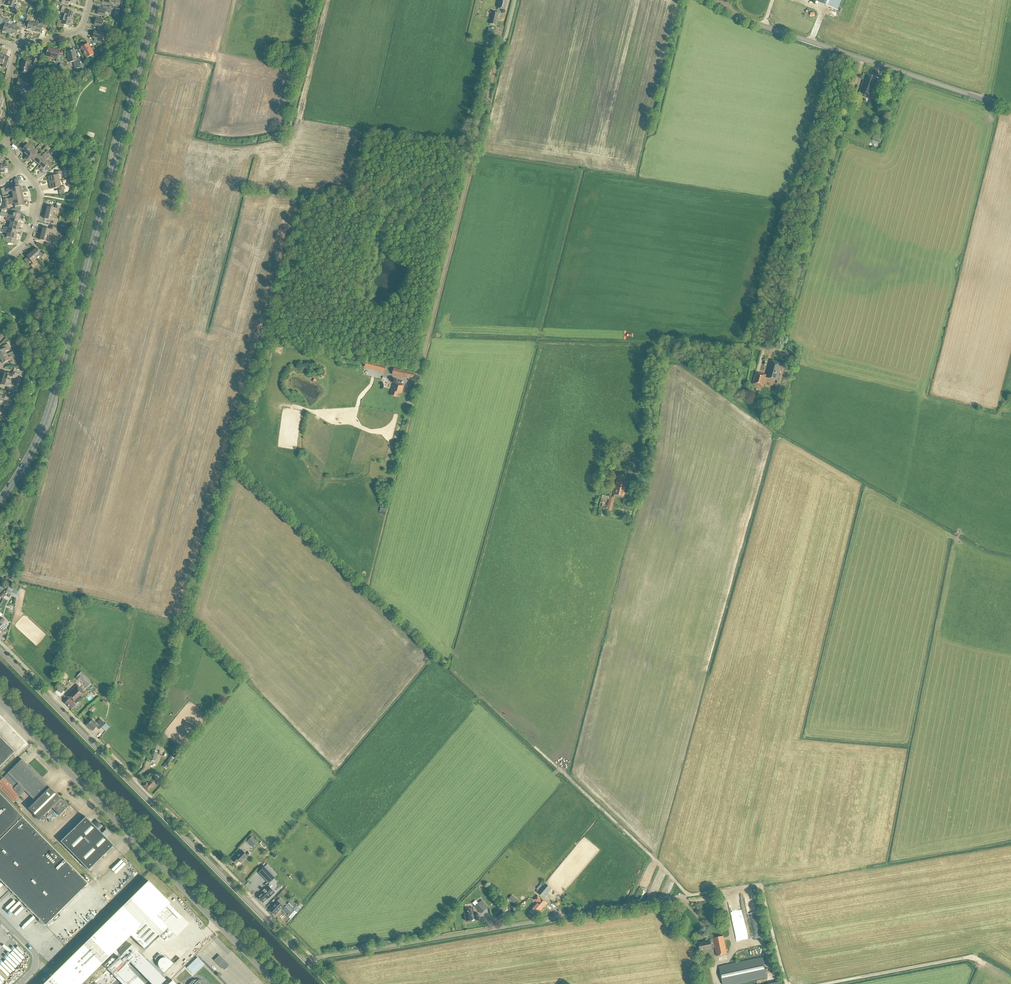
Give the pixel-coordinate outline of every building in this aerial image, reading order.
[(7,6),(12,8),(11,11),(18,13),(20,7),(18,6),(18,7),(16,6),(18,2),(12,0),(9,0),(7,6)] [(504,10),(506,0),(500,0),(499,2),(498,2),(498,3),(498,4),(499,4),(498,8),(504,10)] [(814,1),(837,10),(841,0),(814,0),(814,1)] [(72,20),(74,13),(68,11),(69,8),(62,6),(60,12),(62,13),(63,13),(65,13),(64,17),(72,20)] [(99,8),(97,15),(105,17),(106,13),(110,14),(111,8),(103,6),(102,9),(99,8)] [(498,13),(492,12),(489,24),(495,25),(498,13)] [(33,32),(36,23),(32,22),(33,20),(33,18),(28,16),(25,23),(28,24),(27,30),(33,32)] [(1,18),(0,17),(0,25),(4,26),(2,32),(9,34),(12,26),(8,24),(9,22),(9,20),(3,18),(1,18)] [(72,20),(64,17),(62,22),(60,21),(58,20),(57,26),(64,28),(64,25),(70,27),(72,20)] [(104,20),(96,18),(94,25),(98,26),(97,29),(106,31),(108,26),(104,25),(105,24),(103,24),(104,20)] [(36,23),(33,32),(40,34),(42,28),(45,29),(46,28),(47,28),(49,23),(47,23),(47,22),(41,20),(41,22),(40,24),(36,23)] [(12,26),(9,34),(16,36),(18,30),(21,31),(23,25),(17,23),(17,24),(13,23),(12,26)] [(102,33),(95,31),(93,38),(99,40),(98,42),(104,44),(105,41),(100,40),(102,33)] [(88,45),(81,49),(86,57),(90,56),(92,59),(98,55),(95,49),(92,50),(88,45)] [(55,50),(48,49),(46,56),(57,59),(56,62),(60,63),(61,61),(62,56),(59,55),(60,51),(55,50)] [(75,50),(67,52),(69,62),(73,62),(75,69),(82,68),(80,58),(76,58),(75,50)] [(26,63),(22,62),(21,67),(22,67),(20,72),(27,74),(30,65),(35,66),(37,59),(33,58),(32,61),(27,60),(26,63)] [(865,74),(859,95),(871,99),(878,78),(865,74)] [(22,81),(19,80),(17,87),(25,89),(26,85),(27,85),(28,84),(31,85),(33,79),(34,79),(34,77),(30,76),(30,77),(31,77),(31,78),(29,78),(23,77),(22,81)] [(24,159),(26,161),(35,150),(34,148),(34,147),(31,145),(30,146),(25,141),(19,148),(25,153),(24,153),(27,156),(24,159)] [(35,150),(26,161),(28,162),(31,159),(34,161),(39,155),(36,153),(38,152),(35,150)] [(44,154),(41,152),(39,155),(34,161),(39,165),(47,155),(45,153),(44,154)] [(47,155),(39,165),(41,167),(40,168),(43,171),(42,171),(45,173),(48,171),(53,165),(50,162),(48,160),(50,157),(47,155)] [(56,175),(48,177),(49,183),(60,181),(59,175),(62,174),(61,171),(55,172),(56,175)] [(60,181),(49,183),(50,189),(58,188),(59,191),(65,189),(64,186),(61,187),(60,181)] [(12,191),(13,194),(20,193),(22,193),(21,184),(13,186),(13,188),(6,189),(7,192),(12,191)] [(8,199),(8,200),(4,201),(4,202),(23,199),(23,197),(22,193),(20,193),(13,194),(14,198),(8,199)] [(25,205),(23,199),(4,202),(4,203),(4,206),(3,207),(3,209),(7,208),(7,205),(15,204),(16,210),(21,209),(21,206),(25,205)] [(45,208),(44,212),(53,215),(54,211),(60,213),(61,207),(55,205),(55,208),(48,206),(47,209),(45,208)] [(21,209),(16,210),(11,210),(10,215),(1,213),(0,216),(6,217),(19,221),(20,214),(19,214),(21,209)] [(53,215),(44,212),(43,216),(45,217),(44,219),(51,221),(51,224),(56,225),(58,219),(54,218),(55,215),(53,215)] [(19,221),(6,217),(5,220),(11,222),(10,225),(17,227),(19,227),(20,223),(18,223),(19,221)] [(50,230),(43,228),(42,234),(49,236),(52,237),(53,233),(55,234),(56,228),(51,227),(50,230)] [(16,233),(3,229),(2,233),(7,234),(7,237),(16,240),(17,236),(15,235),(16,233)] [(42,234),(40,233),(39,237),(41,238),(40,240),(46,242),(46,245),(52,246),(53,240),(48,239),(49,236),(42,234)] [(41,254),(37,248),(35,250),(34,248),(31,251),(37,258),(40,256),(43,260),(48,256),(44,252),(41,254)] [(29,255),(27,257),(32,262),(29,264),(33,269),(38,265),(34,261),(37,258),(31,251),(27,254),(29,255)] [(0,351),(0,358),(7,355),(5,352),(10,349),(8,344),(2,347),(4,349),(0,351)] [(7,355),(0,358),(3,364),(9,361),(11,363),(16,361),(15,359),(16,359),(13,352),(7,355)] [(782,364),(770,360),(766,375),(756,372),(753,384),(763,387),(766,378),(777,381),(782,364)] [(365,361),(364,368),(384,373),(385,366),(365,361)] [(392,375),(404,378),(405,371),(393,368),(392,375)] [(12,375),(5,373),(3,379),(1,378),(10,381),(11,378),(17,379),(18,374),(13,372),(12,375)] [(10,381),(1,378),(0,382),(2,383),(1,385),(8,387),(7,390),(13,392),(15,386),(9,384),(10,381)] [(394,383),(393,385),(395,386),(394,390),(392,390),(390,395),(397,397),(398,393),(401,394),(404,386),(394,383)] [(2,405),(3,402),(7,403),(9,398),(0,394),(0,404),(2,405)] [(619,474),(614,491),(614,494),(624,497),(628,482),(624,481),(626,475),(619,474)] [(9,574),(11,575),(9,577),(11,578),(10,579),(7,577),(5,580),(12,584),(13,581),(15,577),(15,575),(14,574),(15,572),(16,573),(18,569),(17,569),(17,568),(14,565),(9,574)] [(14,585),(10,593),(17,596),(21,588),(14,585)] [(92,683),(81,672),(77,677),(87,687),(92,683)] [(86,694),(77,685),(66,695),(67,696),(69,699),(65,703),(71,709),(76,705),(75,705),(86,694)] [(96,723),(93,719),(87,725),(93,731),(97,727),(99,729),(105,724),(100,719),(96,723)] [(15,752),(0,737),(0,767),(15,752)] [(166,763),(169,765),(174,759),(171,756),(166,763)] [(22,759),(8,773),(0,781),(0,790),(13,803),(25,791),(36,802),(29,809),(40,820),(52,808),(60,815),(68,807),(22,759)] [(146,782),(143,786),(148,790),(151,787),(152,788),(158,781),(153,777),(148,783),(146,782)] [(25,820),(22,817),(0,794),(0,845),(25,820)] [(111,835),(97,820),(93,824),(86,817),(77,826),(105,855),(114,846),(107,839),(111,835)] [(25,820),(0,845),(0,879),(39,919),(39,921),(43,925),(45,925),(46,926),(88,883),(25,820)] [(105,855),(77,826),(61,842),(89,870),(105,855)] [(247,841),(252,847),(257,842),(252,837),(247,841)] [(246,854),(242,850),(235,857),(236,857),(233,860),(236,864),(239,861),(241,863),(248,857),(247,856),(246,854)] [(265,866),(258,873),(269,884),(275,877),(265,866)] [(114,953),(119,958),(106,970),(117,979),(123,983),(145,983),(136,976),(128,968),(130,966),(116,951),(131,935),(146,950),(169,928),(157,916),(170,903),(149,881),(120,910),(48,981),(47,981),(44,983),(82,983),(114,953)] [(546,884),(545,885),(542,882),(537,889),(538,890),(537,891),(538,892),(538,893),(544,898),(552,889),(546,884)] [(274,893),(268,886),(261,893),(262,893),(258,897),(263,903),(267,899),(268,899),(274,893)] [(509,899),(515,904),(518,901),(512,895),(509,899)] [(535,900),(537,902),(533,906),(534,907),(530,911),(536,916),(547,904),(541,898),(541,899),(538,896),(535,900)] [(287,905),(280,898),(270,909),(275,914),(283,907),(284,908),(287,905)] [(283,909),(289,914),(287,916),(290,918),(295,912),(297,913),(300,909),(291,900),(287,905),(284,908),(283,909)] [(488,907),(482,900),(478,903),(484,910),(488,907)] [(478,903),(475,906),(481,913),(484,910),(478,903)] [(473,907),(465,908),(465,911),(464,911),(465,921),(479,919),(478,913),(474,914),(473,907)] [(505,911),(499,916),(501,919),(507,914),(505,911)] [(713,938),(713,939),(715,946),(717,956),(727,954),(723,936),(713,938)] [(715,946),(713,939),(705,941),(698,943),(700,951),(712,949),(711,947),(715,946)] [(166,979),(132,945),(122,954),(152,983),(161,983),(166,979)] [(194,975),(204,964),(197,957),(187,968),(194,975)] [(225,970),(228,967),(228,966),(219,957),(216,960),(225,970)] [(719,967),(723,983),(735,983),(767,977),(763,958),(719,967)]
